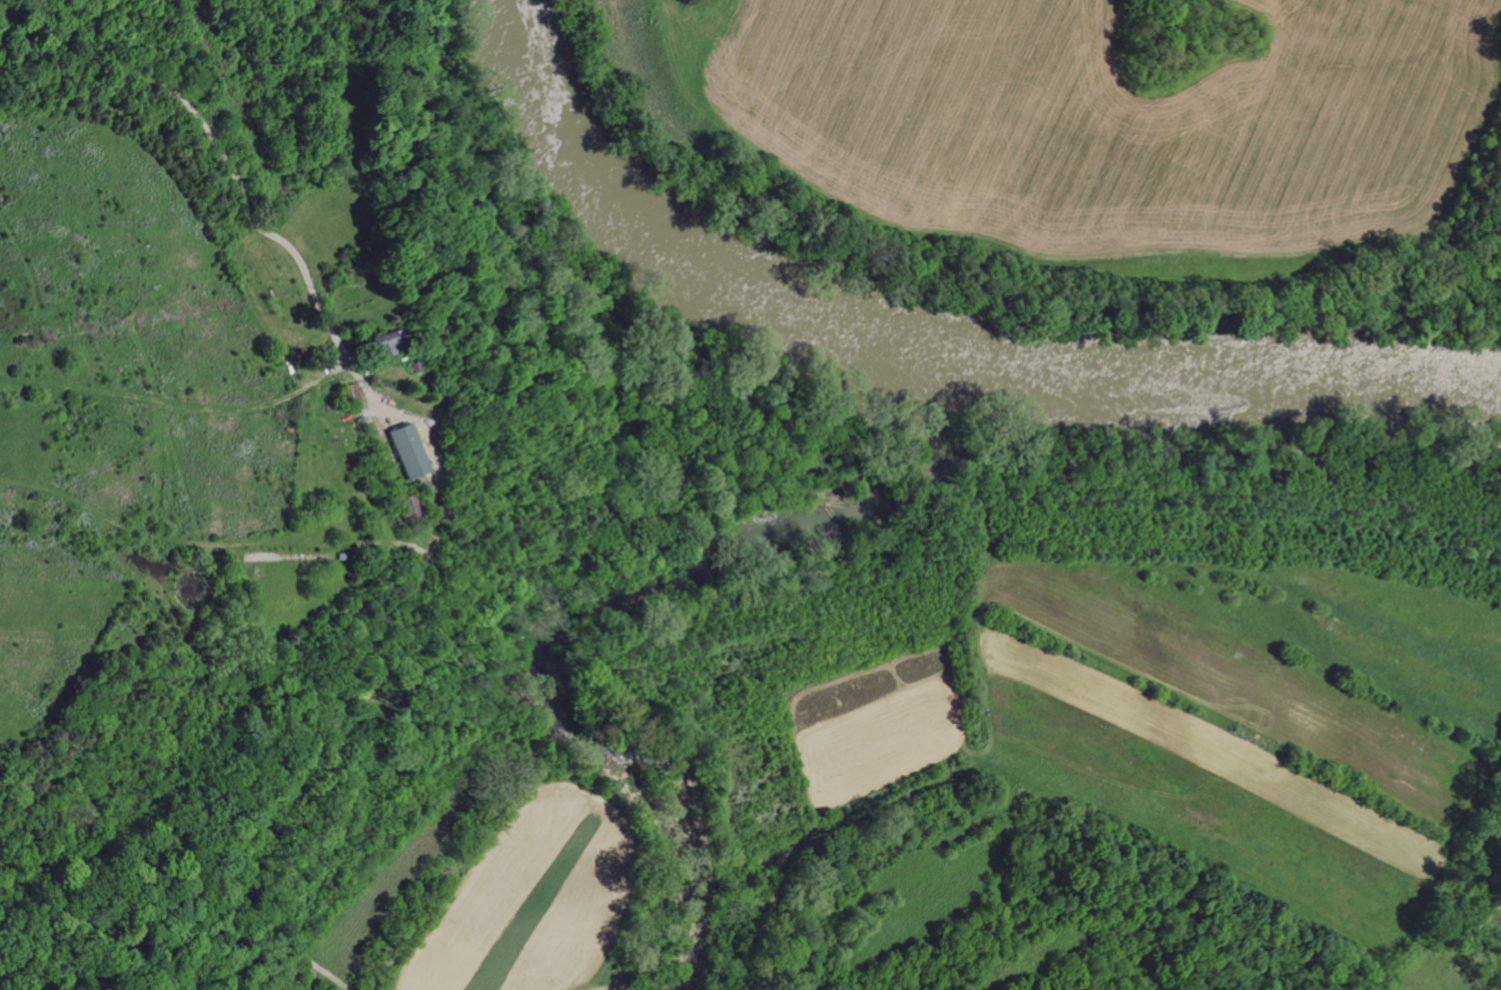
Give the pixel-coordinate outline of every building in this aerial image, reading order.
[(346,385),(350,402),(360,400),(356,383),(346,385)] [(407,480),(429,472),(410,422),(388,430),(407,480)]
